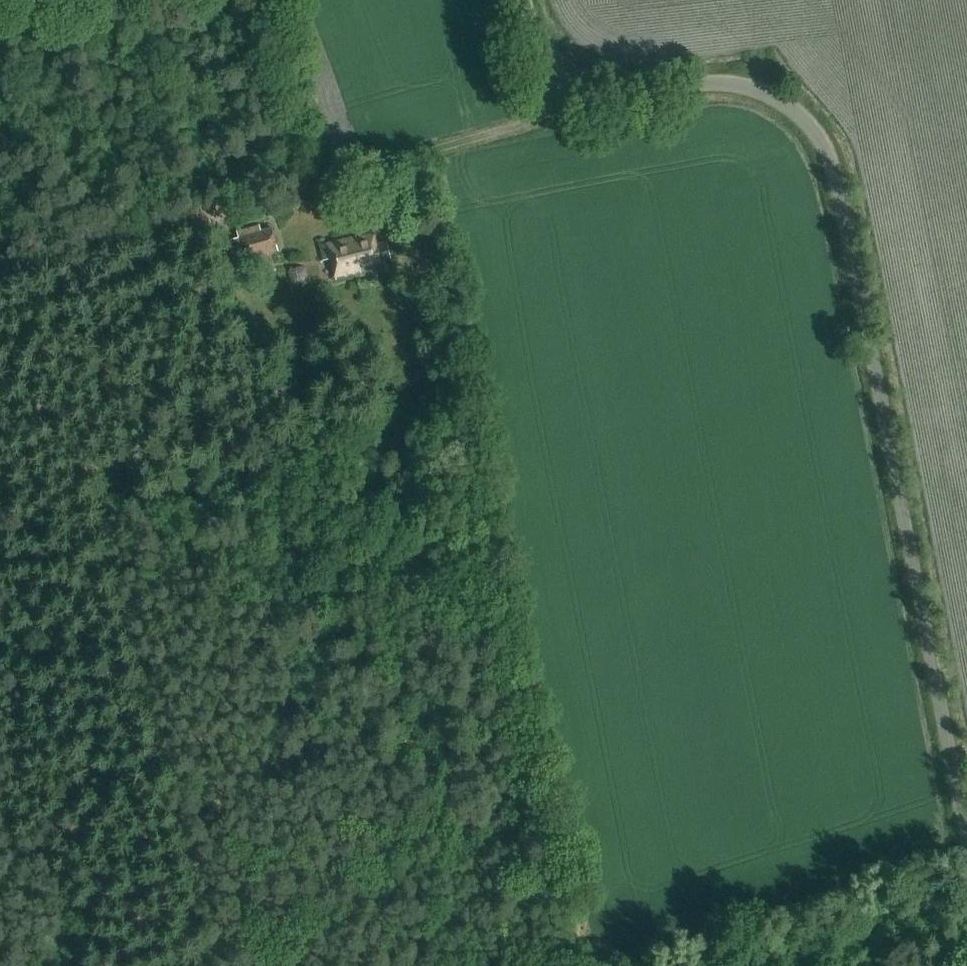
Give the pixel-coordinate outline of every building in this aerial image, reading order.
[(228,241),(234,262),(277,250),(271,228),(260,231),(259,225),(238,230),(240,238),(228,241)] [(377,245),(374,232),(373,229),(318,243),(322,261),(331,258),(336,277),(373,267),(375,276),(387,273),(384,261),(390,260),(386,243),(377,245)]
